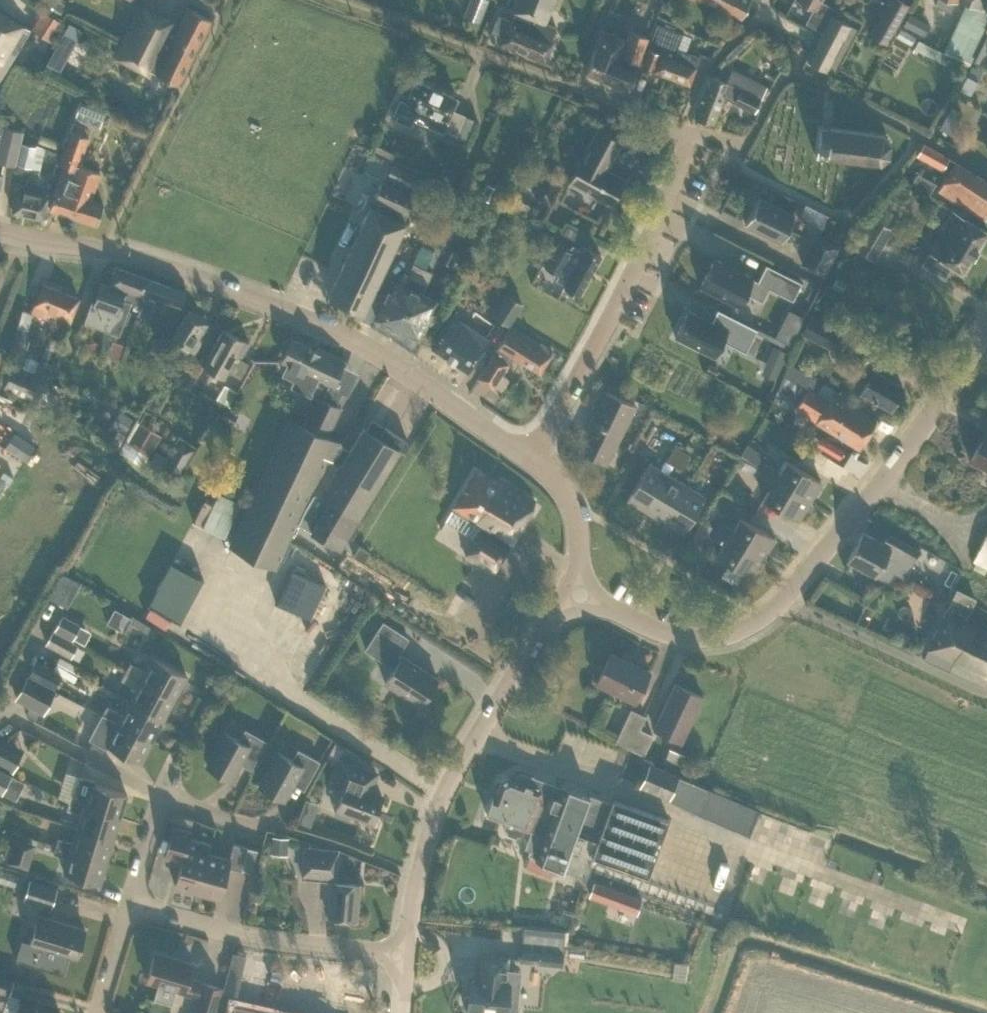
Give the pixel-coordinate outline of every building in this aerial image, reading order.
[(487,0),(470,0),(467,8),(482,13),(487,0)] [(497,43),(544,62),(558,27),(544,22),(553,0),(515,0),(511,9),(514,10),(510,20),(496,14),(489,31),(500,36),(497,43)] [(739,18),(748,0),(704,0),(739,18)] [(822,30),(830,14),(837,17),(841,10),(822,0),(799,0),(813,8),(805,21),(822,30)] [(886,43),(909,4),(903,0),(888,0),(869,33),(886,43)] [(934,5),(949,11),(953,0),(936,0),(934,5)] [(986,0),(960,0),(965,2),(946,52),(973,62),(986,27),(986,11),(983,9),(986,0)] [(140,5),(113,57),(148,75),(151,70),(177,84),(211,19),(188,7),(179,25),(140,5)] [(52,41),(64,23),(43,10),(31,28),(52,41)] [(29,28),(0,11),(0,77),(29,28)] [(911,28),(917,17),(909,13),(903,24),(911,28)] [(849,23),(837,17),(830,14),(822,30),(806,60),(824,70),(849,23)] [(44,64),(58,72),(81,29),(68,22),(44,64)] [(652,69),(652,70),(688,84),(698,57),(674,48),(680,33),(656,24),(641,65),(652,69)] [(585,72),(627,89),(647,37),(628,30),(625,38),(602,29),(585,72)] [(941,58),(944,46),(917,40),(914,51),(941,58)] [(693,116),(713,123),(723,97),(753,111),(759,98),(759,97),(764,86),(731,69),(725,81),(709,75),(693,116)] [(970,94),(977,79),(967,74),(959,89),(970,94)] [(455,132),(464,114),(451,108),(456,97),(416,80),(407,100),(399,97),(393,113),(396,114),(395,118),(410,125),(413,118),(441,130),(443,127),(455,132)] [(99,127),(106,110),(81,99),(74,117),(99,127)] [(945,116),(957,122),(962,113),(951,106),(945,116)] [(69,129),(79,132),(81,125),(72,122),(69,129)] [(22,140),(24,131),(3,126),(1,134),(0,139),(0,161),(16,164),(17,162),(22,140)] [(888,144),(881,134),(817,126),(816,135),(815,146),(814,155),(879,163),(887,156),(888,144)] [(620,140),(597,128),(568,183),(607,203),(620,176),(605,169),(620,140)] [(49,208),(96,224),(103,202),(90,198),(99,171),(77,164),(86,135),(79,132),(69,129),(58,163),(62,165),(55,187),(56,188),(49,208)] [(36,146),(22,142),(17,163),(32,166),(36,146)] [(917,154),(943,168),(949,156),(923,142),(917,154)] [(418,172),(391,160),(385,176),(412,187),(418,172)] [(467,167),(455,162),(448,178),(460,183),(467,167)] [(984,219),(986,215),(986,182),(956,162),(938,190),(984,219)] [(327,294),(362,311),(404,222),(401,221),(406,212),(414,196),(381,180),(374,197),(382,201),(378,210),(369,205),(327,294)] [(12,211),(42,218),(48,191),(18,183),(12,211)] [(487,183),(482,195),(491,199),(496,187),(487,183)] [(757,196),(744,223),(780,241),(793,214),(757,196)] [(825,224),(830,213),(804,203),(800,215),(825,224)] [(943,277),(950,265),(961,272),(986,231),(952,210),(927,251),(928,252),(921,263),(943,277)] [(854,248),(875,260),(893,229),(873,217),(854,248)] [(579,232),(567,225),(563,232),(576,238),(579,232)] [(799,263),(824,275),(841,245),(815,232),(799,263)] [(568,250),(556,243),(544,266),(558,274),(555,279),(565,284),(563,287),(577,295),(600,255),(580,244),(578,248),(571,244),(568,250)] [(420,244),(412,262),(424,268),(433,250),(420,244)] [(713,259),(699,287),(739,307),(745,294),(761,302),(768,289),(792,301),(801,283),(765,265),(757,281),(752,279),(753,279),(713,259)] [(375,316),(417,336),(434,299),(421,293),(431,271),(412,262),(401,284),(392,280),(375,316)] [(125,289),(123,297),(130,300),(130,301),(131,302),(135,303),(134,306),(140,308),(138,313),(148,317),(154,299),(148,297),(149,295),(179,306),(185,291),(114,265),(109,283),(125,289)] [(131,302),(130,301),(130,300),(123,297),(121,297),(123,289),(101,281),(93,302),(91,301),(84,320),(119,334),(131,302)] [(30,312),(66,326),(78,297),(42,283),(30,312)] [(491,315),(509,326),(523,305),(505,293),(491,315)] [(217,327),(189,309),(170,338),(186,349),(190,342),(197,347),(204,335),(209,339),(217,327)] [(688,310),(675,337),(714,356),(728,329),(688,310)] [(846,332),(811,314),(802,333),(836,350),(846,332)] [(445,323),(430,345),(467,370),(482,348),(481,348),(487,339),(452,315),(446,324),(445,323)] [(23,352),(30,328),(16,324),(10,348),(23,352)] [(796,332),(782,324),(777,335),(791,342),(796,332)] [(551,351),(509,326),(492,355),(491,354),(477,377),(492,387),(510,356),(538,372),(551,351)] [(248,342),(222,328),(202,365),(200,364),(193,377),(203,382),(210,370),(222,377),(227,368),(239,374),(246,361),(239,357),(248,342)] [(331,386),(343,360),(316,347),(315,349),(292,339),(282,360),(287,363),(282,373),(293,379),(291,384),(310,393),(311,392),(318,395),(303,425),(289,418),(229,545),(275,567),(296,520),(321,467),(329,458),(332,460),(339,444),(340,443),(326,436),(341,406),(335,403),(341,390),(331,386)] [(118,358),(123,344),(113,340),(108,354),(118,358)] [(773,346),(768,358),(781,364),(786,351),(773,346)] [(866,365),(870,359),(858,353),(849,369),(866,379),(859,391),(888,407),(901,385),(866,365)] [(44,376),(50,361),(39,357),(33,372),(44,376)] [(13,366),(4,387),(31,399),(40,377),(13,366)] [(842,395),(834,390),(828,398),(819,392),(824,385),(809,376),(804,384),(808,387),(795,408),(815,420),(815,421),(858,447),(875,419),(840,398),(842,395)] [(225,381),(217,395),(230,402),(238,388),(225,381)] [(604,390),(590,420),(620,435),(635,406),(604,390)] [(232,425),(238,412),(225,406),(219,418),(232,425)] [(125,431),(133,417),(122,411),(114,425),(125,431)] [(606,464),(620,435),(590,420),(575,449),(606,464)] [(321,467),(296,520),(340,547),(398,450),(400,451),(407,440),(380,423),(371,437),(365,433),(367,429),(363,427),(349,449),(339,444),(332,460),(329,458),(321,467)] [(149,454),(160,435),(141,424),(130,443),(149,454)] [(969,461),(986,470),(986,433),(983,431),(969,461)] [(192,450),(193,448),(181,441),(167,464),(181,473),(194,451),(192,450)] [(666,459),(673,464),(681,449),(674,445),(666,459)] [(757,451),(748,445),(742,456),(750,461),(757,451)] [(168,456),(157,449),(149,461),(161,468),(168,456)] [(681,449),(673,464),(681,469),(690,454),(681,449)] [(764,463),(760,470),(808,500),(820,481),(785,460),(778,471),(764,463)] [(625,499),(645,511),(667,473),(648,462),(625,499)] [(704,482),(712,487),(720,472),(712,468),(704,482)] [(465,555),(492,571),(535,501),(500,479),(497,484),(474,470),(443,519),(475,538),(465,555)] [(808,500),(760,470),(755,478),(768,486),(761,497),(797,519),(808,500)] [(686,484),(667,473),(645,511),(663,522),(686,484)] [(686,484),(663,522),(682,533),(704,496),(686,484)] [(203,525),(225,535),(241,501),(219,491),(203,525)] [(718,519),(714,527),(762,556),(773,538),(739,516),(732,528),(718,519)] [(709,534),(714,527),(701,519),(691,536),(703,544),(709,534)] [(762,556),(714,527),(709,534),(722,543),(716,554),(751,575),(762,556)] [(972,560),(986,568),(986,528),(972,560)] [(862,531),(846,559),(887,581),(892,572),(902,578),(918,550),(886,532),(881,542),(862,531)] [(359,545),(353,555),(363,561),(368,551),(359,545)] [(276,602),(309,618),(324,585),(291,570),(276,602)] [(947,669),(948,668),(984,685),(986,678),(986,625),(965,615),(974,598),(955,589),(948,606),(947,606),(923,657),(947,669)] [(111,622),(125,630),(133,617),(118,610),(111,622)] [(55,629),(73,639),(80,624),(63,614),(55,629)] [(384,681),(419,704),(437,677),(398,653),(407,638),(383,622),(365,649),(393,667),(384,681)] [(46,643),(71,657),(78,643),(53,630),(46,643)] [(649,671),(610,652),(595,683),(635,702),(649,671)] [(129,663),(125,671),(174,698),(186,675),(152,657),(144,671),(129,663)] [(54,688),(59,677),(35,664),(30,675),(54,688)] [(162,719),(174,698),(125,671),(120,679),(135,688),(128,701),(162,719)] [(15,699),(43,714),(56,690),(28,674),(15,699)] [(701,696),(674,683),(653,728),(680,741),(701,696)] [(106,706),(102,714),(150,740),(162,719),(128,701),(121,714),(106,706)] [(616,740),(630,747),(639,728),(645,716),(631,709),(616,740)] [(150,740),(102,714),(89,737),(108,747),(109,745),(139,761),(150,740)] [(206,765),(229,777),(242,755),(254,761),(265,740),(244,728),(238,739),(225,731),(206,765)] [(652,734),(639,728),(630,747),(643,753),(652,734)] [(12,774),(25,749),(0,735),(0,767),(12,774)] [(259,785),(282,798),(295,774),(307,781),(318,760),(297,748),(291,759),(278,751),(259,785)] [(683,770),(689,755),(669,748),(663,763),(683,770)] [(349,819),(352,812),(372,819),(381,795),(372,791),(380,771),(376,770),(377,769),(342,756),(330,787),(341,792),(333,813),(349,819)] [(639,785),(686,806),(696,784),(649,763),(639,785)] [(12,774),(0,767),(0,792),(1,792),(12,774)] [(645,876),(667,819),(611,799),(610,802),(588,794),(588,796),(561,786),(520,771),(515,773),(512,780),(506,778),(500,780),(494,797),(492,796),(486,814),(505,822),(504,825),(506,829),(508,830),(507,832),(516,835),(517,832),(518,833),(522,831),(523,828),(526,829),(532,831),(527,848),(531,849),(529,855),(534,857),(533,858),(561,869),(568,848),(645,876)] [(78,773),(69,801),(119,816),(126,793),(95,784),(96,779),(78,773)] [(707,787),(696,812),(749,835),(760,810),(707,787)] [(82,812),(77,827),(112,838),(119,816),(69,801),(67,808),(82,812)] [(174,885),(196,891),(207,853),(210,842),(188,837),(190,830),(173,825),(165,857),(181,861),(174,885)] [(58,837),(56,844),(105,860),(112,838),(77,827),(73,841),(58,837)] [(287,854),(288,837),(272,835),(271,853),(287,854)] [(29,853),(21,851),(25,840),(15,837),(8,860),(25,866),(29,853)] [(207,853),(196,891),(218,897),(227,865),(240,869),(247,846),(233,842),(228,859),(207,853)] [(99,883),(105,860),(56,844),(55,845),(53,852),(69,857),(64,872),(99,883)] [(304,847),(301,874),(333,877),(334,873),(335,874),(337,850),(304,847)] [(24,898),(52,907),(58,887),(30,878),(24,898)] [(331,880),(327,915),(355,918),(358,883),(331,880)] [(594,881),(588,896),(636,914),(642,899),(594,881)] [(30,942),(76,956),(84,928),(38,914),(30,942)] [(521,947),(519,961),(538,963),(539,949),(521,947)] [(176,988),(195,994),(199,980),(188,977),(192,963),(154,951),(146,979),(157,982),(153,998),(171,1003),(176,988)] [(506,957),(480,954),(477,980),(469,979),(468,993),(464,995),(463,1000),(463,1004),(466,1006),(466,1009),(492,1012),(493,1012),(517,1012),(518,1012),(516,1006),(512,1002),(507,999),(509,983),(504,982),(506,957)] [(242,972),(228,969),(221,997),(234,1001),(242,972)] [(9,993),(13,979),(0,976),(0,991),(9,993)] [(222,986),(203,980),(193,1012),(214,1012),(222,986)] [(20,995),(15,1012),(55,1012),(57,1006),(20,995)]
